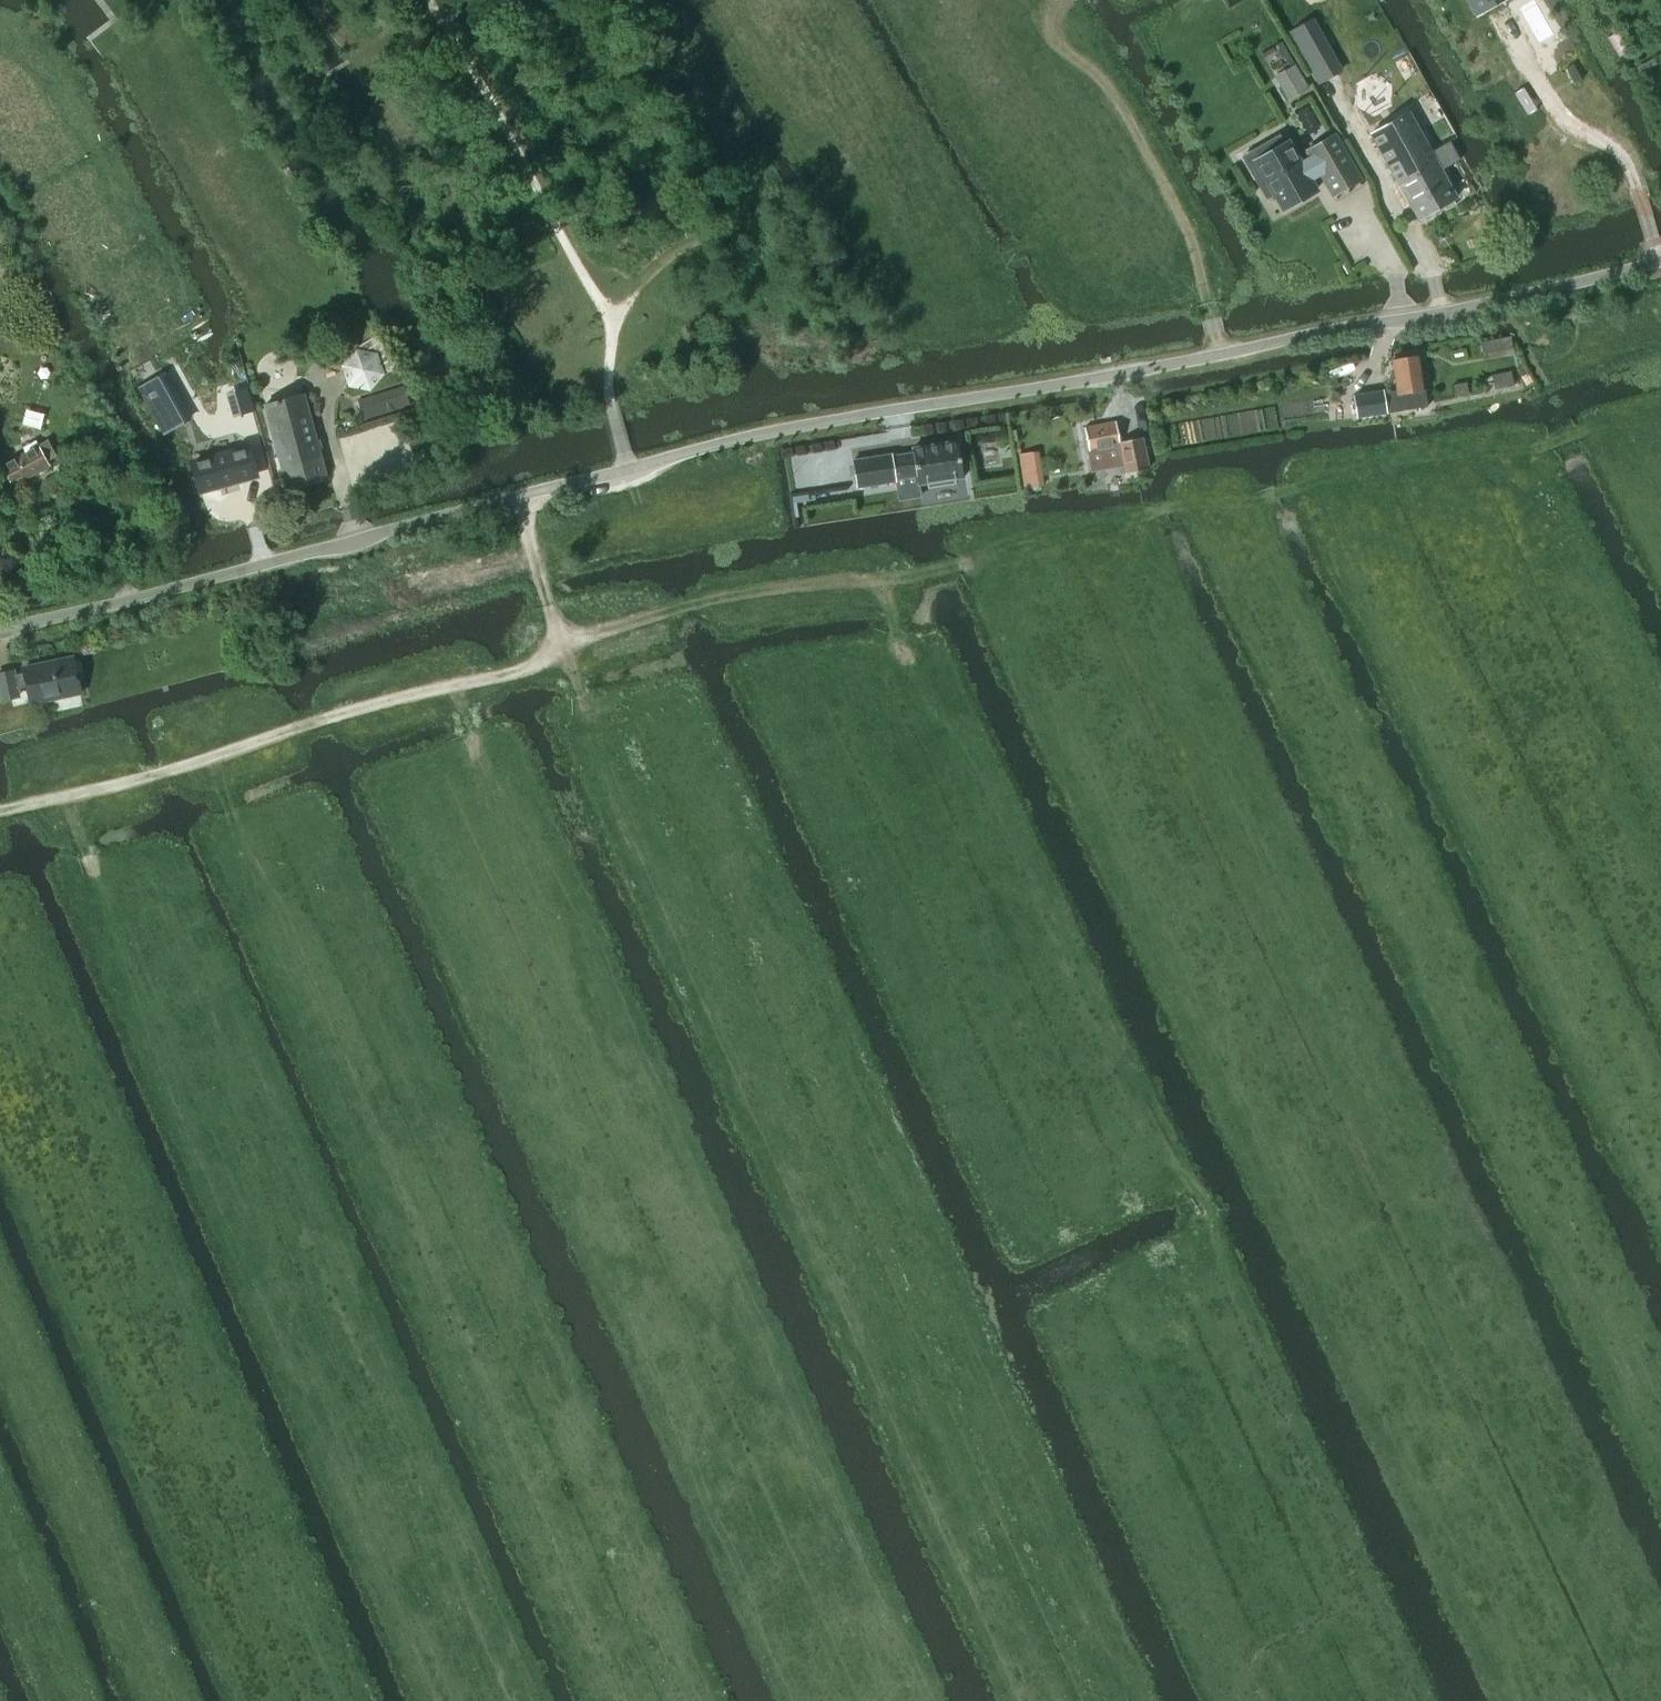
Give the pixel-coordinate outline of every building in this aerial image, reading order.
[(1484,10),(1501,0),(1478,0),(1484,10)] [(1521,12),(1539,43),(1554,34),(1537,3),(1521,12)] [(1288,30),(1319,83),(1337,72),(1306,19),(1288,30)] [(1309,88),(1295,64),(1274,76),(1288,101),(1309,88)] [(1353,82),(1353,104),(1372,118),(1394,106),(1394,83),(1374,70),(1353,82)] [(1431,152),(1409,112),(1370,134),(1418,218),(1457,196),(1441,168),(1458,158),(1449,142),(1431,152)] [(1257,161),(1265,173),(1255,179),(1267,199),(1277,193),(1285,208),(1316,190),(1308,176),(1319,170),(1334,196),(1362,179),(1335,134),(1307,151),(1310,156),(1300,162),(1288,142),(1285,144),(1279,134),(1255,149),(1260,159),(1257,161)] [(1511,337),(1481,342),(1483,353),(1513,347),(1511,337)] [(370,389),(384,373),(377,353),(356,349),(342,365),(349,385),(370,389)] [(1357,398),(1360,416),(1387,412),(1387,413),(1428,406),(1419,355),(1393,360),(1397,389),(1383,391),(1384,393),(1357,398)] [(138,382),(168,429),(189,416),(159,368),(138,382)] [(1494,388),(1513,384),(1510,370),(1491,374),(1494,388)] [(1453,384),(1455,396),(1469,393),(1466,381),(1453,384)] [(232,389),(239,413),(251,410),(244,386),(232,389)] [(287,486),(326,475),(304,394),(265,404),(287,486)] [(1119,442),(1116,422),(1084,428),(1092,467),(1123,461),(1126,473),(1149,469),(1142,437),(1119,442)] [(892,454),(852,460),(857,487),(896,481),(896,478),(917,475),(918,484),(927,483),(928,488),(956,484),(955,478),(964,477),(958,441),(912,448),(914,457),(893,461),(892,454)] [(6,490),(49,465),(38,445),(2,466),(5,470),(0,473),(0,480),(6,490)] [(201,489),(255,475),(248,448),(194,462),(201,489)] [(1044,485),(1042,467),(1023,469),(1026,487),(1044,485)] [(269,610),(276,608),(274,601),(268,603),(269,610)] [(73,658),(23,668),(24,673),(13,675),(12,671),(0,673),(0,690),(2,700),(17,697),(16,688),(26,686),(30,703),(80,693),(73,658)]
